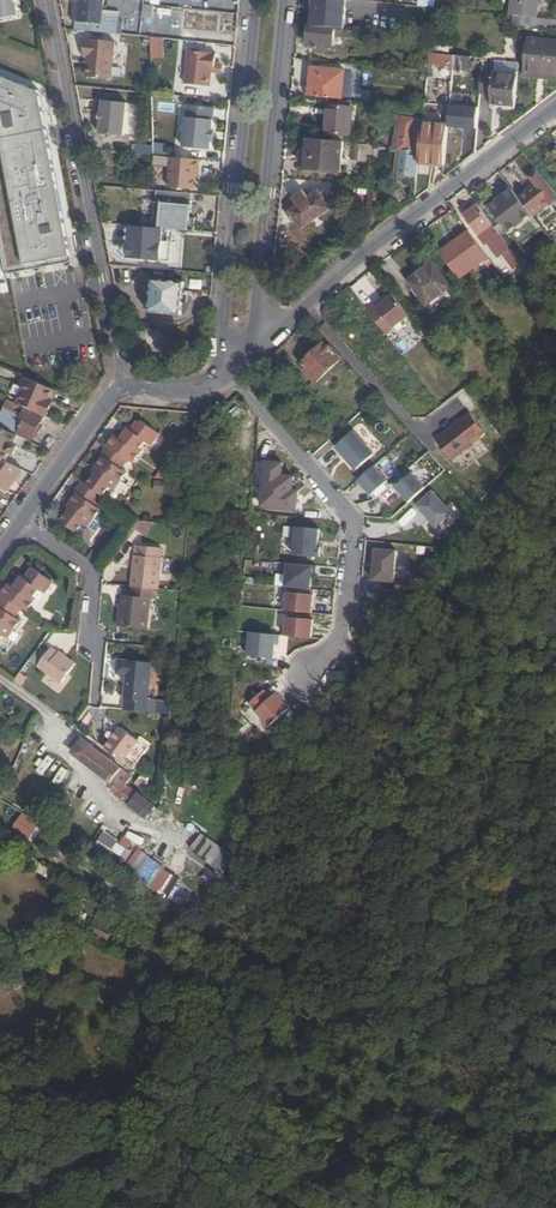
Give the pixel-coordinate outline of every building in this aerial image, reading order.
[(18,9),(16,0),(0,0),(0,12),(18,9)] [(101,32),(103,0),(74,0),(74,4),(80,4),(78,20),(80,21),(79,30),(101,32)] [(311,25),(344,28),(347,0),(314,0),(311,25)] [(415,8),(429,10),(430,0),(416,0),(415,8)] [(510,14),(519,15),(540,17),(542,0),(511,0),(510,14)] [(540,17),(519,15),(519,23),(523,24),(555,27),(555,18),(540,17)] [(120,34),(131,36),(132,27),(120,26),(120,34)] [(357,39),(358,32),(311,27),(311,28),(311,37),(310,45),(315,46),(318,46),(318,49),(318,50),(336,51),(337,37),(357,39)] [(116,41),(86,38),(84,57),(88,57),(86,76),(113,79),(116,41)] [(152,38),(152,59),(166,59),(166,38),(152,38)] [(537,70),(538,53),(550,53),(551,52),(555,52),(555,40),(534,38),(531,70),(537,70)] [(431,52),(448,54),(449,42),(432,40),(431,52)] [(218,54),(190,51),(186,85),(212,87),(213,72),(214,66),(217,66),(218,54)] [(537,70),(555,72),(555,52),(551,52),(550,53),(538,53),(537,70)] [(430,54),(429,71),(454,72),(455,55),(430,54)] [(468,72),(469,60),(457,59),(456,71),(468,72)] [(518,74),(519,63),(496,62),(495,72),(518,74)] [(0,66),(0,158),(1,159),(0,161),(0,214),(12,277),(85,266),(51,84),(0,66)] [(313,68),(310,95),(343,99),(345,71),(313,68)] [(483,71),(481,91),(493,93),(495,72),(483,71)] [(516,105),(518,74),(495,72),(493,93),(492,103),(516,105)] [(128,103),(104,101),(101,134),(125,136),(128,103)] [(212,140),(213,132),(215,108),(188,106),(185,148),(211,150),(212,140)] [(349,136),(352,108),(327,106),(325,133),(349,136)] [(480,130),(482,107),(451,106),(450,128),(480,130)] [(483,126),(491,126),(490,111),(483,111),(483,126)] [(399,149),(403,116),(398,116),(394,148),(399,149)] [(418,158),(421,158),(424,119),(403,116),(399,149),(411,150),(410,155),(403,154),(401,173),(416,174),(418,158)] [(428,124),(427,168),(450,168),(451,125),(428,124)] [(343,142),(309,139),(306,168),(340,172),(343,142)] [(374,161),(376,145),(372,145),(361,144),(359,160),(374,161)] [(104,152),(93,151),(92,159),(104,160),(104,152)] [(155,166),(166,167),(166,157),(155,156),(155,166)] [(201,171),(202,160),(175,158),(173,189),(196,191),(198,178),(198,171),(201,171)] [(540,169),(531,175),(536,181),(519,193),(545,227),(546,229),(555,221),(555,190),(540,169)] [(519,193),(513,186),(490,204),(521,245),(545,227),(519,193)] [(388,197),(399,212),(412,201),(401,187),(388,197)] [(297,220),(303,227),(330,207),(325,200),(329,197),(329,194),(326,192),(323,191),(321,193),(319,191),(309,198),(304,190),(294,197),(298,205),(291,211),(293,214),(290,216),(290,218),(293,221),(295,222),(297,220)] [(493,242),(503,235),(495,224),(480,203),(466,213),(482,234),(486,239),(487,241),(488,242),(489,242),(490,243),(491,243),(492,243),(493,242)] [(190,206),(161,204),(159,229),(162,229),(188,231),(190,206)] [(469,229),(477,238),(482,234),(466,213),(461,217),(469,229)] [(159,262),(162,229),(159,229),(129,226),(126,259),(159,262)] [(469,229),(455,240),(471,262),(487,250),(477,238),(469,229)] [(455,240),(442,250),(461,276),(471,269),(469,265),(471,262),(455,240)] [(517,270),(524,264),(513,249),(506,254),(517,270)] [(487,250),(471,262),(474,266),(490,255),(487,250)] [(429,304),(452,287),(433,262),(411,280),(429,304)] [(155,288),(151,288),(150,298),(153,298),(152,311),(184,314),(185,300),(189,300),(189,294),(186,294),(188,281),(155,277),(155,288)] [(457,294),(452,287),(429,304),(434,311),(457,294)] [(392,293),(368,310),(394,345),(417,328),(392,293)] [(324,339),(303,360),(311,368),(308,370),(318,380),(341,358),(324,339)] [(51,398),(55,389),(30,378),(26,387),(15,382),(7,399),(44,414),(48,416),(53,405),(49,403),(51,398)] [(44,414),(7,399),(0,395),(0,408),(2,409),(0,414),(0,426),(18,435),(20,432),(36,439),(41,426),(39,425),(44,414)] [(470,414),(435,440),(452,462),(487,436),(470,414)] [(119,434),(112,443),(134,459),(139,462),(147,451),(145,449),(152,440),(157,444),(165,433),(147,420),(146,422),(142,419),(138,425),(137,428),(133,426),(130,431),(124,438),(119,434)] [(127,429),(130,431),(133,426),(137,428),(138,425),(133,421),(127,429)] [(28,439),(18,435),(0,426),(0,458),(7,462),(12,453),(20,456),(28,439)] [(355,432),(335,449),(356,472),(376,455),(355,432)] [(99,474),(92,484),(108,495),(114,486),(119,489),(132,472),(127,468),(134,459),(112,443),(106,452),(108,455),(99,468),(102,470),(99,474)] [(15,465),(13,467),(0,458),(0,484),(9,490),(16,481),(14,480),(22,471),(15,465)] [(284,464),(265,462),(260,509),(298,513),(300,493),(294,492),(296,478),(283,477),(284,464)] [(169,465),(159,477),(183,479),(169,465)] [(375,467),(358,482),(375,501),(392,486),(375,467)] [(412,475),(395,490),(410,506),(427,490),(412,475)] [(92,484),(87,480),(79,490),(81,492),(72,505),(75,507),(72,511),(65,520),(81,531),(87,522),(93,526),(105,509),(100,505),(108,495),(92,484)] [(155,491),(165,492),(165,481),(155,481),(155,491)] [(433,492),(417,507),(438,531),(455,517),(433,492)] [(143,520),(138,527),(148,531),(154,521),(143,520)] [(320,531),(295,529),(293,557),(317,560),(320,531)] [(160,588),(161,588),(165,548),(140,545),(136,586),(160,588)] [(397,547),(375,545),(373,579),(394,580),(397,547)] [(24,605),(30,609),(38,598),(35,596),(42,587),(48,592),(56,580),(36,566),(29,574),(27,577),(24,575),(19,581),(16,586),(11,582),(5,591),(24,605)] [(314,569),(287,566),(285,590),(312,592),(314,569)] [(27,577),(29,574),(24,570),(17,580),(19,581),(24,575),(27,577)] [(160,588),(136,586),(135,586),(134,595),(126,595),(125,610),(123,610),(123,625),(151,628),(153,597),(159,598),(160,588)] [(24,605),(5,591),(0,598),(0,638),(4,632),(9,636),(22,619),(17,615),(24,605)] [(287,594),(285,614),(313,617),(315,597),(287,594)] [(286,620),(285,638),(312,640),(313,623),(286,620)] [(276,635),(249,634),(247,660),(275,663),(276,635)] [(32,657),(41,664),(50,652),(41,645),(32,657)] [(50,652),(41,664),(64,681),(79,661),(69,654),(68,656),(55,646),(50,652)] [(127,708),(159,712),(159,699),(152,698),(155,662),(121,659),(120,673),(131,674),(127,708)] [(265,688),(249,703),(268,726),(289,706),(276,692),(270,696),(265,688)] [(107,748),(126,762),(142,741),(123,727),(107,748)] [(119,779),(114,786),(112,789),(149,815),(157,805),(128,784),(136,772),(128,766),(125,770),(78,735),(70,745),(75,749),(72,753),(111,782),(115,776),(119,779)] [(37,771),(47,778),(58,762),(48,756),(37,771)] [(54,780),(61,784),(70,770),(63,766),(54,780)] [(110,783),(114,786),(119,779),(115,776),(111,782),(110,783)] [(151,785),(142,779),(139,783),(147,790),(151,785)] [(29,815),(24,822),(29,826),(24,833),(34,839),(44,825),(29,815)] [(100,825),(91,836),(109,847),(116,838),(100,825)] [(233,852),(205,833),(194,849),(226,872),(233,852)] [(109,847),(91,836),(89,838),(95,842),(91,847),(97,852),(99,850),(104,854),(109,847)] [(141,853),(130,874),(171,896),(182,875),(141,853)]
